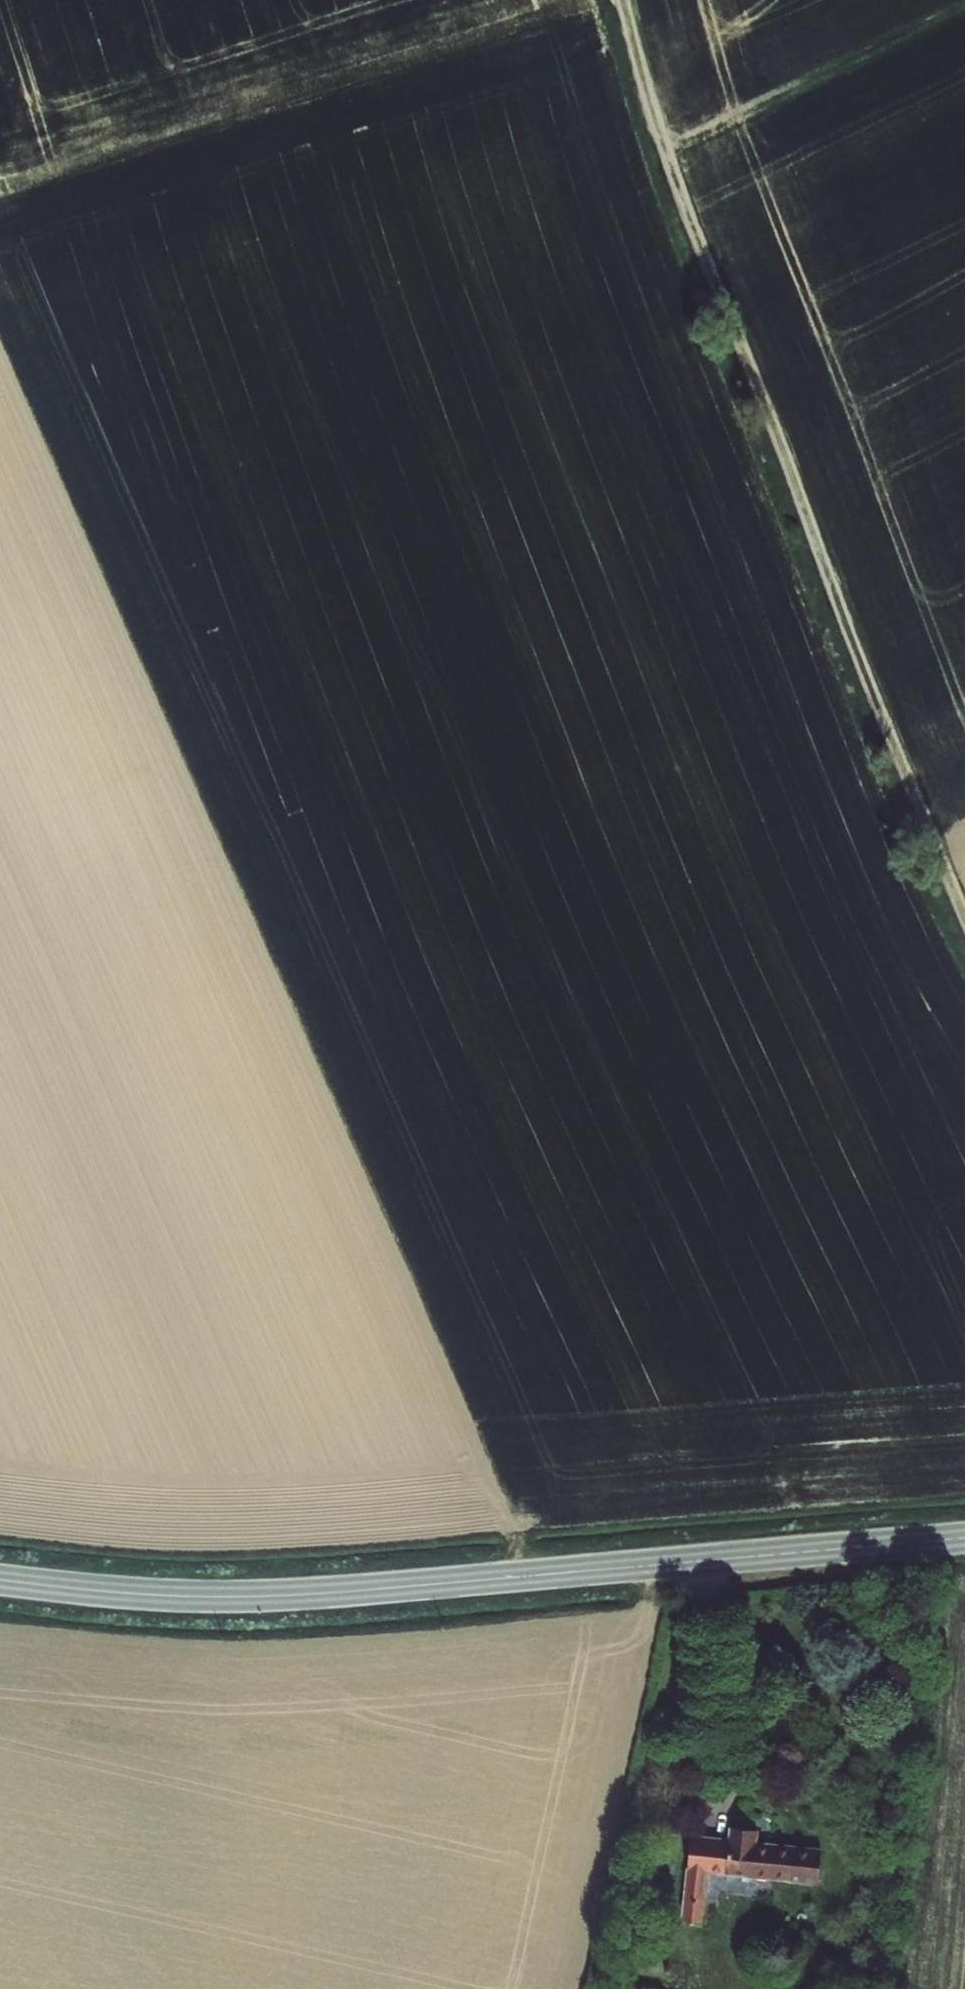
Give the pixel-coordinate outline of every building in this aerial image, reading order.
[(758,1829),(731,1826),(729,1839),(691,1835),(682,1916),(705,1919),(711,1871),(816,1884),(820,1852),(756,1845),(758,1829)]
